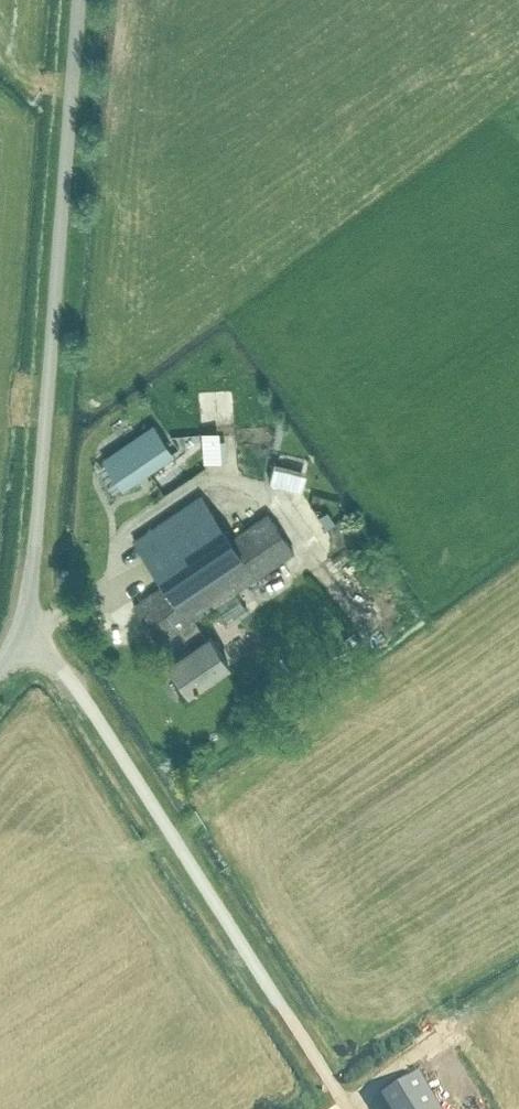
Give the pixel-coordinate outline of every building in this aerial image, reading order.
[(242,403),(241,377),(209,378),(210,404),(242,403)] [(151,424),(103,458),(121,485),(170,451),(151,424)] [(224,457),(222,438),(216,439),(215,430),(201,431),(203,459),(224,457)] [(294,485),(298,470),(271,463),(268,478),(271,479),(276,480),(294,485)] [(168,661),(186,689),(226,662),(207,634),(205,636),(193,618),(292,551),(266,513),(228,538),(199,494),(133,539),(163,582),(132,603),(158,641),(177,628),(189,646),(168,661)] [(375,1063),(369,1067),(373,1072),(378,1068),(375,1063)] [(380,1098),(386,1108),(437,1108),(417,1076),(380,1098)]
